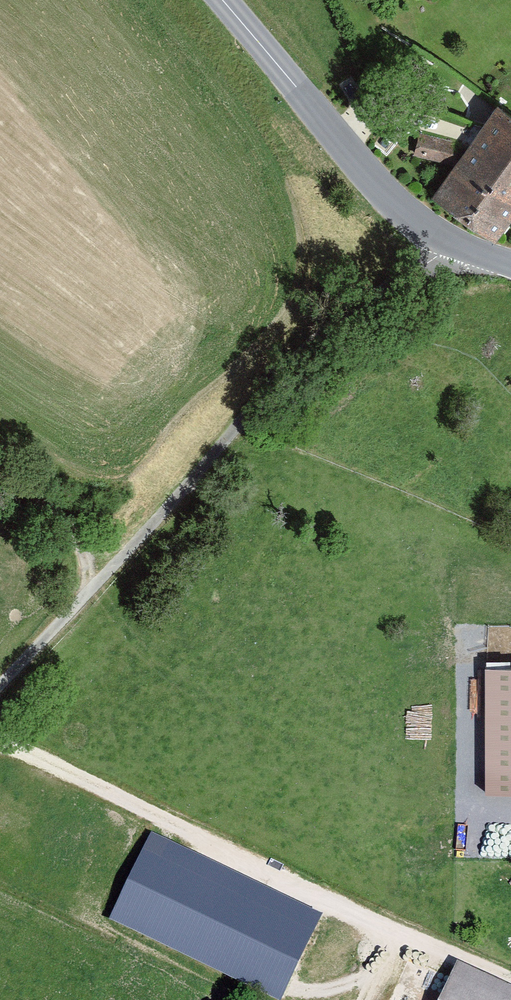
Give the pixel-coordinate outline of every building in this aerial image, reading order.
[(469,147),(454,168),(434,197),(497,241),(510,221),(510,116),(498,107),(469,147)] [(414,157),(454,168),(469,147),(420,133),(414,157)] [(485,669),(486,795),(510,796),(510,669),(485,669)] [(151,839),(109,928),(256,999),(286,999),(322,921),(151,839)] [(457,971),(443,999),(510,999),(510,997),(457,971)]
